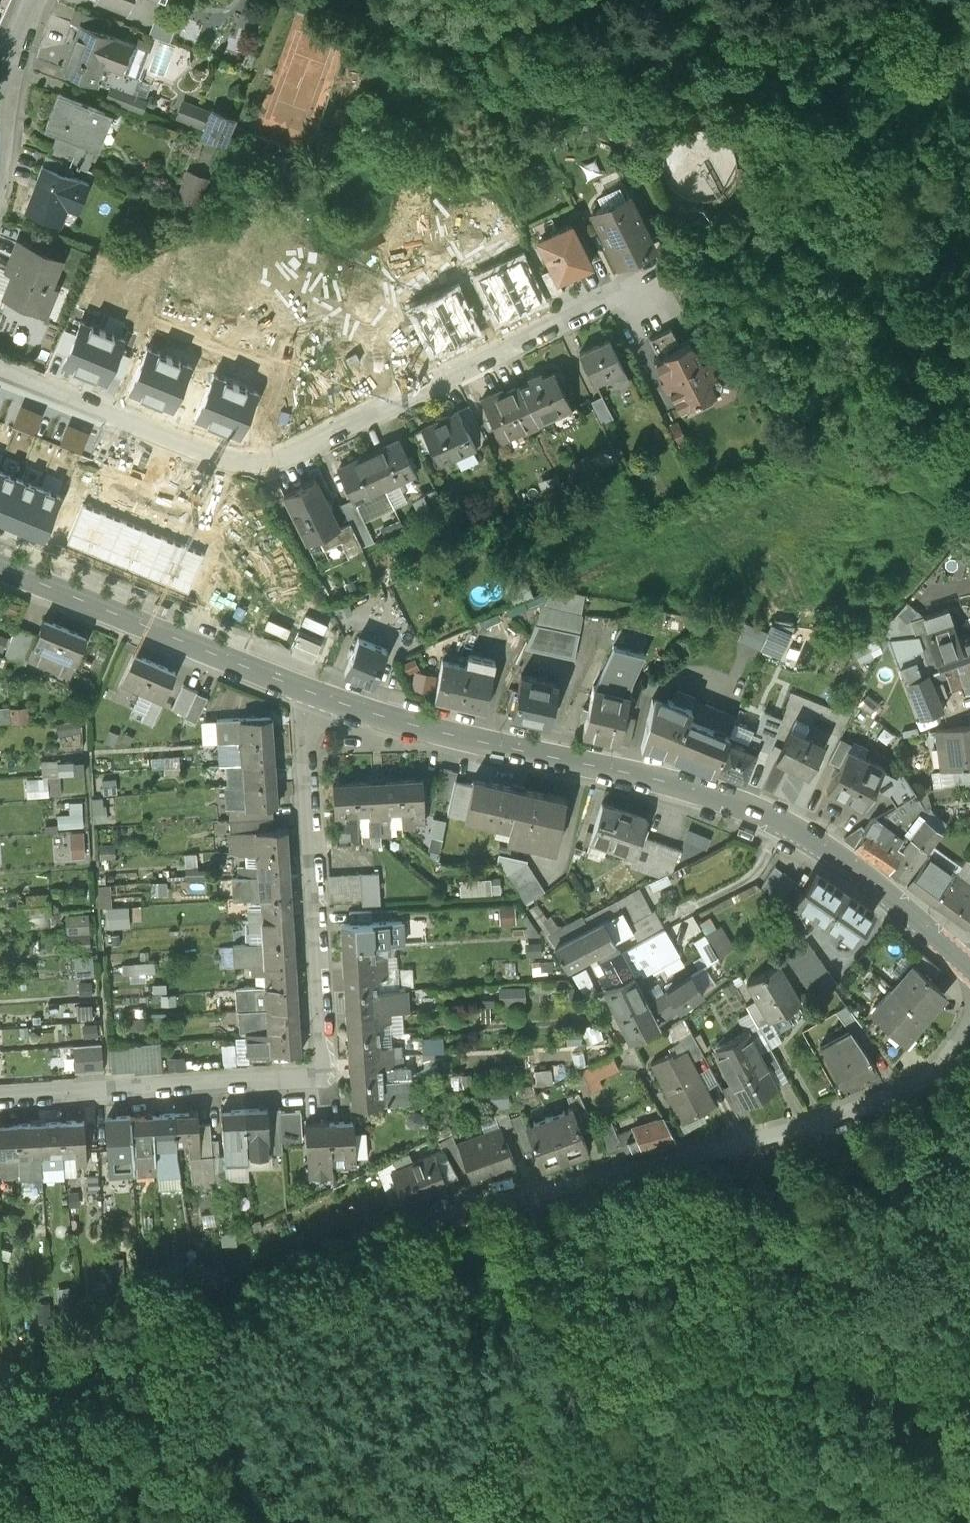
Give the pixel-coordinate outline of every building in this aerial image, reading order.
[(94,28),(81,23),(80,25),(64,69),(111,86),(130,94),(131,93),(149,42),(137,37),(135,43),(94,28)] [(130,94),(111,86),(106,98),(139,110),(143,98),(131,93),(130,94)] [(92,105),(59,93),(45,129),(63,136),(59,146),(75,152),(92,105)] [(177,117),(207,126),(204,134),(230,142),(239,114),(183,97),(177,117)] [(59,146),(52,143),(47,156),(70,165),(75,152),(59,146)] [(42,165),(24,211),(55,224),(64,201),(80,207),(89,184),(42,165)] [(629,197),(593,215),(610,249),(620,244),(628,262),(648,253),(643,243),(650,240),(629,197)] [(571,226),(539,242),(552,270),(558,282),(590,266),(571,226)] [(61,259),(19,242),(13,257),(19,260),(5,294),(23,302),(26,296),(43,303),(61,259)] [(539,298),(521,262),(481,281),(500,318),(539,298)] [(552,270),(541,275),(552,298),(563,292),(558,282),(552,270)] [(473,331),(455,294),(415,314),(433,350),(473,331)] [(62,368),(85,377),(103,333),(80,323),(75,337),(67,357),(62,368)] [(672,328),(649,339),(658,356),(680,345),(672,328)] [(67,357),(75,337),(64,332),(56,352),(67,357)] [(125,341),(103,333),(85,377),(107,386),(111,375),(120,353),(125,341)] [(658,356),(654,359),(664,378),(660,380),(665,390),(669,389),(679,410),(709,394),(715,407),(735,397),(738,382),(722,379),(712,369),(712,362),(708,358),(711,356),(701,336),(680,345),(658,356)] [(609,340),(580,354),(594,384),(623,370),(609,340)] [(129,395),(151,404),(170,360),(147,350),(129,395)] [(131,357),(120,353),(111,375),(122,379),(131,357)] [(192,369),(170,360),(151,404),(174,413),(192,369)] [(552,371),(542,376),(540,373),(527,379),(529,383),(518,388),(537,426),(558,416),(563,426),(576,419),(552,371)] [(196,422),(218,431),(236,387),(214,378),(196,422)] [(259,395),(236,387),(218,431),(240,440),(259,395)] [(518,388),(503,395),(501,391),(480,402),(499,441),(519,432),(520,434),(537,426),(518,388)] [(42,416),(21,407),(12,429),(34,437),(42,416)] [(487,444),(469,408),(458,413),(476,449),(487,444)] [(458,413),(420,431),(421,432),(413,436),(420,450),(428,446),(438,468),(476,449),(458,413)] [(683,440),(677,425),(669,428),(675,443),(683,440)] [(89,434),(68,426),(59,447),(81,456),(89,434)] [(398,443),(369,457),(385,490),(414,476),(398,443)] [(369,457),(337,472),(353,505),(385,490),(369,457)] [(582,461),(568,469),(579,490),(593,483),(582,461)] [(0,472),(0,519),(3,521),(20,480),(0,472)] [(20,480),(3,521),(23,529),(40,488),(20,480)] [(338,530),(315,482),(283,498),(306,545),(318,540),(324,552),(340,544),(348,559),(363,552),(352,529),(350,524),(338,530)] [(61,496),(40,488),(23,529),(44,537),(61,496)] [(445,516),(434,490),(421,496),(433,521),(445,516)] [(207,556),(83,505),(66,547),(190,597),(207,556)] [(364,523),(352,529),(362,549),(374,544),(364,523)] [(543,599),(532,646),(576,656),(587,610),(543,599)] [(906,600),(882,627),(889,636),(916,633),(910,619),(922,614),(906,600)] [(923,615),(922,614),(910,619),(916,633),(919,634),(931,671),(943,667),(943,666),(954,662),(956,661),(969,657),(969,634),(958,638),(947,606),(923,615)] [(65,628),(44,619),(28,659),(49,668),(54,656),(65,628)] [(785,637),(745,620),(738,638),(753,644),(751,649),(761,653),(762,650),(770,654),(771,651),(778,654),(785,637)] [(32,631),(17,625),(6,655),(21,661),(32,631)] [(87,637),(65,628),(54,656),(49,668),(71,676),(87,637)] [(371,636),(361,631),(358,637),(357,637),(344,672),(372,684),(373,682),(385,651),(386,648),(369,642),(371,636)] [(0,633),(0,652),(2,653),(9,636),(0,633)] [(644,651),(613,644),(594,684),(629,692),(632,678),(644,651)] [(912,649),(895,655),(899,664),(915,657),(912,649)] [(385,651),(373,682),(383,686),(396,655),(385,651)] [(134,654),(116,693),(126,697),(131,686),(142,691),(155,663),(134,654)] [(927,669),(921,654),(915,657),(921,671),(927,669)] [(466,666),(442,660),(433,699),(485,710),(495,661),(468,656),(466,666)] [(921,671),(915,657),(899,664),(921,716),(943,706),(939,696),(947,693),(942,682),(934,685),(927,669),(921,671)] [(956,661),(966,693),(969,692),(969,657),(956,661)] [(954,662),(943,666),(943,667),(931,671),(935,678),(939,678),(947,676),(951,689),(961,686),(954,662)] [(176,673),(155,663),(142,691),(153,696),(148,707),(158,712),(176,673)] [(557,682),(521,674),(512,716),(548,724),(557,682)] [(187,715),(196,693),(197,691),(183,684),(172,709),(187,715)] [(593,684),(582,731),(617,740),(624,713),(629,692),(594,684),(593,684)] [(153,696),(142,691),(134,709),(145,714),(148,707),(153,696)] [(187,715),(185,718),(196,722),(207,697),(196,693),(187,715)] [(666,702),(652,696),(641,745),(671,752),(685,716),(686,716),(690,706),(668,697),(666,702)] [(28,704),(10,705),(11,721),(29,720),(28,704)] [(0,706),(0,722),(10,722),(9,705),(0,706)] [(158,712),(148,707),(145,714),(143,719),(153,723),(158,712)] [(636,716),(624,713),(617,740),(629,742),(636,716)] [(686,716),(685,716),(671,752),(715,770),(729,734),(729,733),(686,716)] [(271,717),(217,721),(218,744),(243,742),(272,740),(271,717)] [(809,724),(796,717),(776,757),(808,773),(823,742),(804,732),(809,724)] [(81,720),(55,721),(62,747),(83,746),(81,720)] [(218,744),(217,721),(203,721),(205,744),(218,744)] [(745,727),(733,722),(729,733),(729,734),(715,770),(742,781),(757,745),(741,738),(745,727)] [(936,726),(941,768),(954,766),(969,764),(969,722),(936,726)] [(839,736),(828,759),(839,764),(847,747),(848,748),(851,742),(839,736)] [(272,740),(243,742),(244,753),(230,754),(231,765),(274,762),(272,740)] [(243,742),(218,744),(220,765),(231,765),(230,754),(244,753),(243,742)] [(839,764),(827,788),(864,807),(884,766),(848,748),(847,747),(839,764)] [(180,755),(164,756),(165,769),(181,768),(180,755)] [(58,758),(42,758),(42,775),(59,774),(58,761),(58,758)] [(74,760),(58,761),(59,774),(75,774),(74,760)] [(274,762),(231,765),(232,787),(246,786),(275,784),(274,762)] [(954,766),(955,779),(969,777),(969,764),(954,766)] [(457,769),(439,767),(435,799),(450,801),(457,769)] [(900,768),(883,784),(897,802),(913,793),(915,793),(917,792),(900,768)] [(60,777),(48,778),(49,797),(61,796),(60,777)] [(566,797),(473,777),(466,816),(509,825),(507,837),(555,847),(566,797)] [(48,778),(26,779),(28,798),(49,797),(48,778)] [(116,778),(103,780),(104,794),(118,793),(116,778)] [(421,779),(400,780),(401,810),(412,810),(423,809),(421,779)] [(400,780),(378,781),(379,812),(390,811),(401,810),(400,780)] [(378,781),(356,782),(359,836),(370,836),(381,835),(380,824),(379,812),(378,781)] [(356,782),(333,784),(336,844),(360,843),(359,836),(356,782)] [(275,784),(246,786),(232,787),(234,809),(273,807),(277,807),(275,784)] [(897,802),(882,810),(888,815),(892,819),(900,825),(921,804),(915,793),(913,793),(897,802)] [(103,799),(92,799),(94,824),(108,823),(107,805),(103,805),(103,799)] [(82,800),(70,801),(70,813),(58,813),(58,823),(58,828),(84,826),(82,800)] [(647,818),(613,808),(614,806),(606,804),(605,805),(602,804),(588,846),(609,853),(611,845),(634,853),(635,853),(641,836),(647,818)] [(234,809),(229,810),(230,821),(274,818),(273,807),(234,809)] [(423,809),(412,810),(413,823),(424,822),(423,809)] [(390,811),(379,812),(380,824),(390,824),(390,811)] [(871,816),(864,825),(861,824),(855,829),(847,832),(844,837),(883,862),(896,842),(902,835),(888,823),(892,819),(888,815),(884,820),(876,813),(871,816)] [(443,841),(448,816),(437,814),(432,839),(443,841)] [(940,827),(925,815),(911,834),(926,846),(940,827)] [(274,818),(230,821),(231,834),(243,833),(275,830),(274,818)] [(58,823),(44,824),(45,833),(59,832),(58,828),(58,823)] [(693,823),(686,834),(705,846),(713,835),(693,823)] [(275,830),(243,833),(244,844),(258,843),(258,855),(288,853),(286,830),(275,830)] [(86,856),(84,832),(70,833),(71,857),(86,856)] [(243,833),(231,834),(232,854),(245,856),(258,855),(258,843),(244,844),(243,833)] [(902,846),(896,842),(883,862),(903,876),(926,846),(911,834),(902,846)] [(381,835),(370,836),(371,846),(381,846),(381,835)] [(680,849),(641,836),(635,853),(634,853),(632,861),(667,872),(673,869),(680,849)] [(115,858),(115,844),(100,844),(100,859),(115,858)] [(950,868),(927,851),(907,879),(935,898),(954,871),(950,868)] [(288,853),(258,855),(259,866),(239,868),(240,878),(289,875),(288,853)] [(528,857),(508,870),(528,901),(548,888),(528,857)] [(956,858),(950,868),(954,871),(960,861),(956,858)] [(794,877),(775,862),(761,882),(780,896),(794,877)] [(198,865),(186,865),(186,880),(209,879),(208,868),(198,868),(198,865)] [(874,908),(816,868),(794,900),(852,940),(874,908)] [(954,871),(935,898),(966,921),(969,916),(969,882),(954,871)] [(378,873),(360,874),(362,893),(361,893),(362,905),(380,904),(378,873)] [(360,874),(328,876),(330,898),(354,897),(361,893),(362,893),(360,874)] [(461,876),(462,892),(503,890),(502,874),(461,876)] [(289,875),(240,878),(232,879),(234,901),(261,899),(291,897),(289,875)] [(110,886),(98,886),(99,909),(108,908),(112,908),(110,886)] [(51,891),(20,893),(21,915),(52,914),(51,891)] [(291,897),(261,899),(261,910),(249,911),(249,922),(292,919),(291,897)] [(644,899),(639,902),(637,899),(619,908),(630,928),(635,936),(660,922),(653,908),(650,910),(644,899)] [(518,920),(518,905),(502,905),(503,920),(518,920)] [(112,908),(108,908),(109,929),(130,928),(129,907),(112,908)] [(586,926),(582,919),(562,930),(566,938),(553,945),(565,964),(630,928),(619,908),(586,926)] [(89,911),(66,913),(67,933),(90,931),(89,911)] [(371,911),(349,912),(350,924),(372,922),(371,911)] [(52,914),(21,915),(22,926),(53,924),(52,914)] [(292,919),(249,922),(250,932),(264,931),(264,943),(294,941),(292,919)] [(350,924),(341,924),(342,947),(373,945),(403,943),(401,920),(372,922),(350,924)] [(659,928),(620,950),(631,970),(640,966),(642,970),(659,961),(649,943),(663,935),(659,928)] [(716,952),(703,931),(692,937),(705,960),(716,952)] [(91,933),(65,934),(66,952),(92,950),(91,933)] [(834,977),(806,938),(785,953),(813,992),(834,977)] [(294,941),(264,943),(265,954),(252,955),(252,965),(295,962),(294,941)] [(265,954),(264,943),(233,945),(235,967),(252,965),(252,955),(265,954)] [(233,945),(219,946),(221,968),(235,967),(233,945)] [(373,945),(343,947),(344,969),(374,967),(374,957),(373,945)] [(618,947),(598,956),(606,970),(598,974),(603,985),(631,970),(620,950),(618,947)] [(96,955),(72,956),(73,978),(97,977),(96,955)] [(386,957),(374,957),(374,967),(387,966),(386,957)] [(155,960),(123,962),(123,974),(156,972),(155,960)] [(774,960),(744,979),(754,995),(766,1015),(796,996),(774,960)] [(912,960),(891,984),(895,988),(896,988),(919,1009),(919,1008),(940,984),(931,976),(912,960)] [(295,962),(252,965),(253,976),(256,976),(267,975),(267,986),(297,985),(295,962)] [(387,966),(374,967),(375,977),(388,976),(387,966)] [(374,967),(344,969),(345,991),(376,989),(375,977),(374,967)] [(582,967),(571,974),(580,988),(589,981),(582,967)] [(631,970),(603,985),(618,1014),(620,1013),(645,1000),(647,999),(646,997),(631,970)] [(688,970),(655,992),(666,1010),(675,1003),(700,987),(688,970)] [(267,975),(256,976),(257,987),(267,986),(267,975)] [(503,998),(528,997),(527,982),(503,983),(503,998)] [(297,985),(267,986),(268,998),(254,999),(255,1009),(298,1006),(297,985)] [(257,987),(236,989),(237,1010),(239,1010),(255,1009),(254,999),(268,998),(267,986),(257,987)] [(376,989),(345,991),(347,1013),(377,1011),(390,1011),(390,1010),(407,1009),(405,987),(376,989)] [(919,1009),(896,988),(895,988),(874,1012),(882,1019),(902,1035),(924,1012),(919,1008),(919,1009)] [(594,991),(586,996),(598,1015),(605,1012),(594,991)] [(655,992),(646,997),(647,999),(645,1000),(651,1008),(657,1017),(666,1010),(655,992)] [(175,993),(161,994),(162,1005),(176,1004),(175,993)] [(754,995),(744,1001),(756,1021),(766,1015),(754,995)] [(645,1000),(620,1013),(625,1022),(651,1008),(645,1000)] [(846,1000),(834,1006),(850,1027),(852,1026),(858,1035),(867,1029),(846,1000)] [(92,1003),(76,1004),(77,1017),(93,1016),(92,1003)] [(255,1009),(239,1010),(241,1032),(247,1032),(299,1029),(298,1006),(255,1009)] [(377,1011),(347,1013),(348,1035),(379,1033),(378,1022),(377,1011)] [(390,1011),(377,1011),(378,1022),(391,1021),(390,1011)] [(145,1017),(125,1018),(126,1029),(146,1028),(145,1017)] [(902,1035),(882,1019),(870,1032),(886,1053),(902,1035)] [(850,1027),(822,1042),(840,1077),(873,1060),(863,1042),(858,1035),(852,1026),(850,1027)] [(702,1051),(689,1027),(676,1034),(683,1047),(684,1047),(690,1057),(702,1051)] [(299,1029),(247,1032),(247,1037),(248,1055),(270,1054),(300,1052),(299,1029)] [(747,1029),(715,1047),(732,1078),(744,1099),(776,1081),(767,1065),(758,1048),(747,1029)] [(426,1051),(447,1046),(444,1032),(423,1037),(426,1051)] [(379,1033),(348,1035),(350,1057),(380,1055),(379,1045),(379,1033)] [(247,1037),(236,1038),(236,1043),(223,1044),(224,1065),(237,1064),(237,1062),(270,1060),(270,1054),(248,1055),(247,1037)] [(778,1060),(768,1042),(758,1048),(767,1065),(778,1060)] [(101,1043),(73,1045),(75,1072),(104,1070),(103,1067),(101,1045),(101,1043)] [(160,1043),(110,1046),(111,1072),(134,1071),(134,1073),(162,1071),(160,1043)] [(392,1044),(379,1045),(380,1055),(393,1055),(392,1044)] [(683,1047),(673,1053),(670,1049),(650,1060),(682,1115),(713,1098),(690,1057),(684,1047),(683,1047)] [(583,1091),(623,1066),(613,1049),(572,1073),(583,1091)] [(185,1055),(167,1056),(168,1070),(186,1069),(185,1055)] [(380,1055),(350,1057),(351,1080),(381,1078),(381,1066),(380,1055)] [(393,1055),(380,1055),(381,1066),(393,1065),(393,1055)] [(534,1065),(535,1081),(555,1080),(554,1064),(534,1065)] [(381,1078),(351,1080),(353,1103),(383,1101),(382,1090),(381,1078)] [(744,1099),(732,1078),(721,1084),(733,1105),(744,1099)] [(487,1102),(512,1101),(511,1081),(486,1082),(487,1102)] [(395,1089),(382,1090),(383,1101),(396,1100),(395,1089)] [(591,1116),(578,1089),(567,1094),(571,1104),(572,1104),(578,1121),(591,1116)] [(571,1104),(549,1113),(566,1158),(579,1153),(577,1150),(588,1146),(578,1121),(572,1104),(571,1104)] [(266,1108),(244,1109),(246,1152),(269,1151),(267,1115),(266,1108)] [(301,1108),(280,1110),(280,1114),(282,1138),(303,1136),(301,1108)] [(507,1108),(495,1113),(500,1126),(501,1126),(505,1137),(517,1132),(510,1116),(507,1108)] [(244,1109),(220,1111),(223,1153),(223,1164),(225,1164),(247,1162),(246,1152),(244,1109)] [(522,1111),(510,1116),(517,1132),(521,1144),(532,1139),(525,1122),(526,1122),(522,1111)] [(197,1112),(174,1114),(176,1144),(188,1143),(189,1156),(190,1156),(200,1155),(198,1124),(197,1112)] [(526,1122),(525,1122),(532,1139),(541,1164),(551,1160),(553,1163),(566,1158),(549,1113),(526,1122)] [(174,1114),(152,1115),(154,1158),(165,1158),(164,1145),(176,1144),(174,1114)] [(280,1114),(267,1115),(269,1151),(282,1150),(282,1138),(280,1114)] [(662,1114),(615,1131),(620,1143),(621,1145),(623,1144),(626,1150),(674,1137),(662,1114)] [(152,1115),(129,1117),(131,1147),(133,1171),(155,1170),(155,1167),(154,1158),(152,1115)] [(609,1116),(595,1123),(607,1148),(620,1143),(615,1131),(609,1116)] [(129,1117),(106,1118),(109,1161),(120,1160),(119,1148),(131,1147),(129,1117)] [(355,1161),(354,1148),(352,1118),(329,1120),(331,1150),(344,1149),(345,1162),(355,1161)] [(329,1119),(305,1121),(309,1170),(314,1169),(318,1173),(323,1173),(327,1168),(333,1168),(331,1150),(329,1120),(329,1119)] [(82,1120),(59,1121),(61,1151),(73,1151),(74,1163),(85,1163),(82,1120)] [(59,1121),(37,1123),(40,1166),(50,1165),(49,1152),(61,1151),(59,1121)] [(37,1123),(15,1124),(17,1154),(18,1176),(40,1175),(40,1166),(37,1123)] [(200,1155),(190,1156),(192,1185),(214,1184),(214,1177),(212,1154),(209,1123),(198,1124),(200,1155)] [(0,1125),(0,1174),(3,1176),(11,1175),(16,1171),(17,1177),(18,1177),(18,1176),(17,1154),(15,1124),(0,1125)] [(500,1126),(458,1142),(468,1167),(472,1180),(515,1163),(505,1137),(501,1126),(500,1126)] [(468,1167),(452,1134),(440,1141),(457,1171),(468,1167)] [(440,1141),(436,1136),(428,1139),(433,1153),(434,1153),(444,1177),(457,1171),(440,1141)] [(223,1153),(212,1154),(214,1177),(226,1177),(225,1164),(223,1164),(223,1153)] [(433,1153),(412,1161),(409,1154),(393,1161),(396,1168),(390,1170),(391,1171),(402,1200),(436,1186),(434,1180),(444,1177),(434,1153),(433,1153)] [(393,1160),(379,1166),(382,1175),(391,1171),(390,1170),(396,1168),(393,1161),(393,1160)] [(172,1166),(155,1167),(155,1170),(156,1177),(157,1177),(159,1199),(174,1198),(172,1166)]
